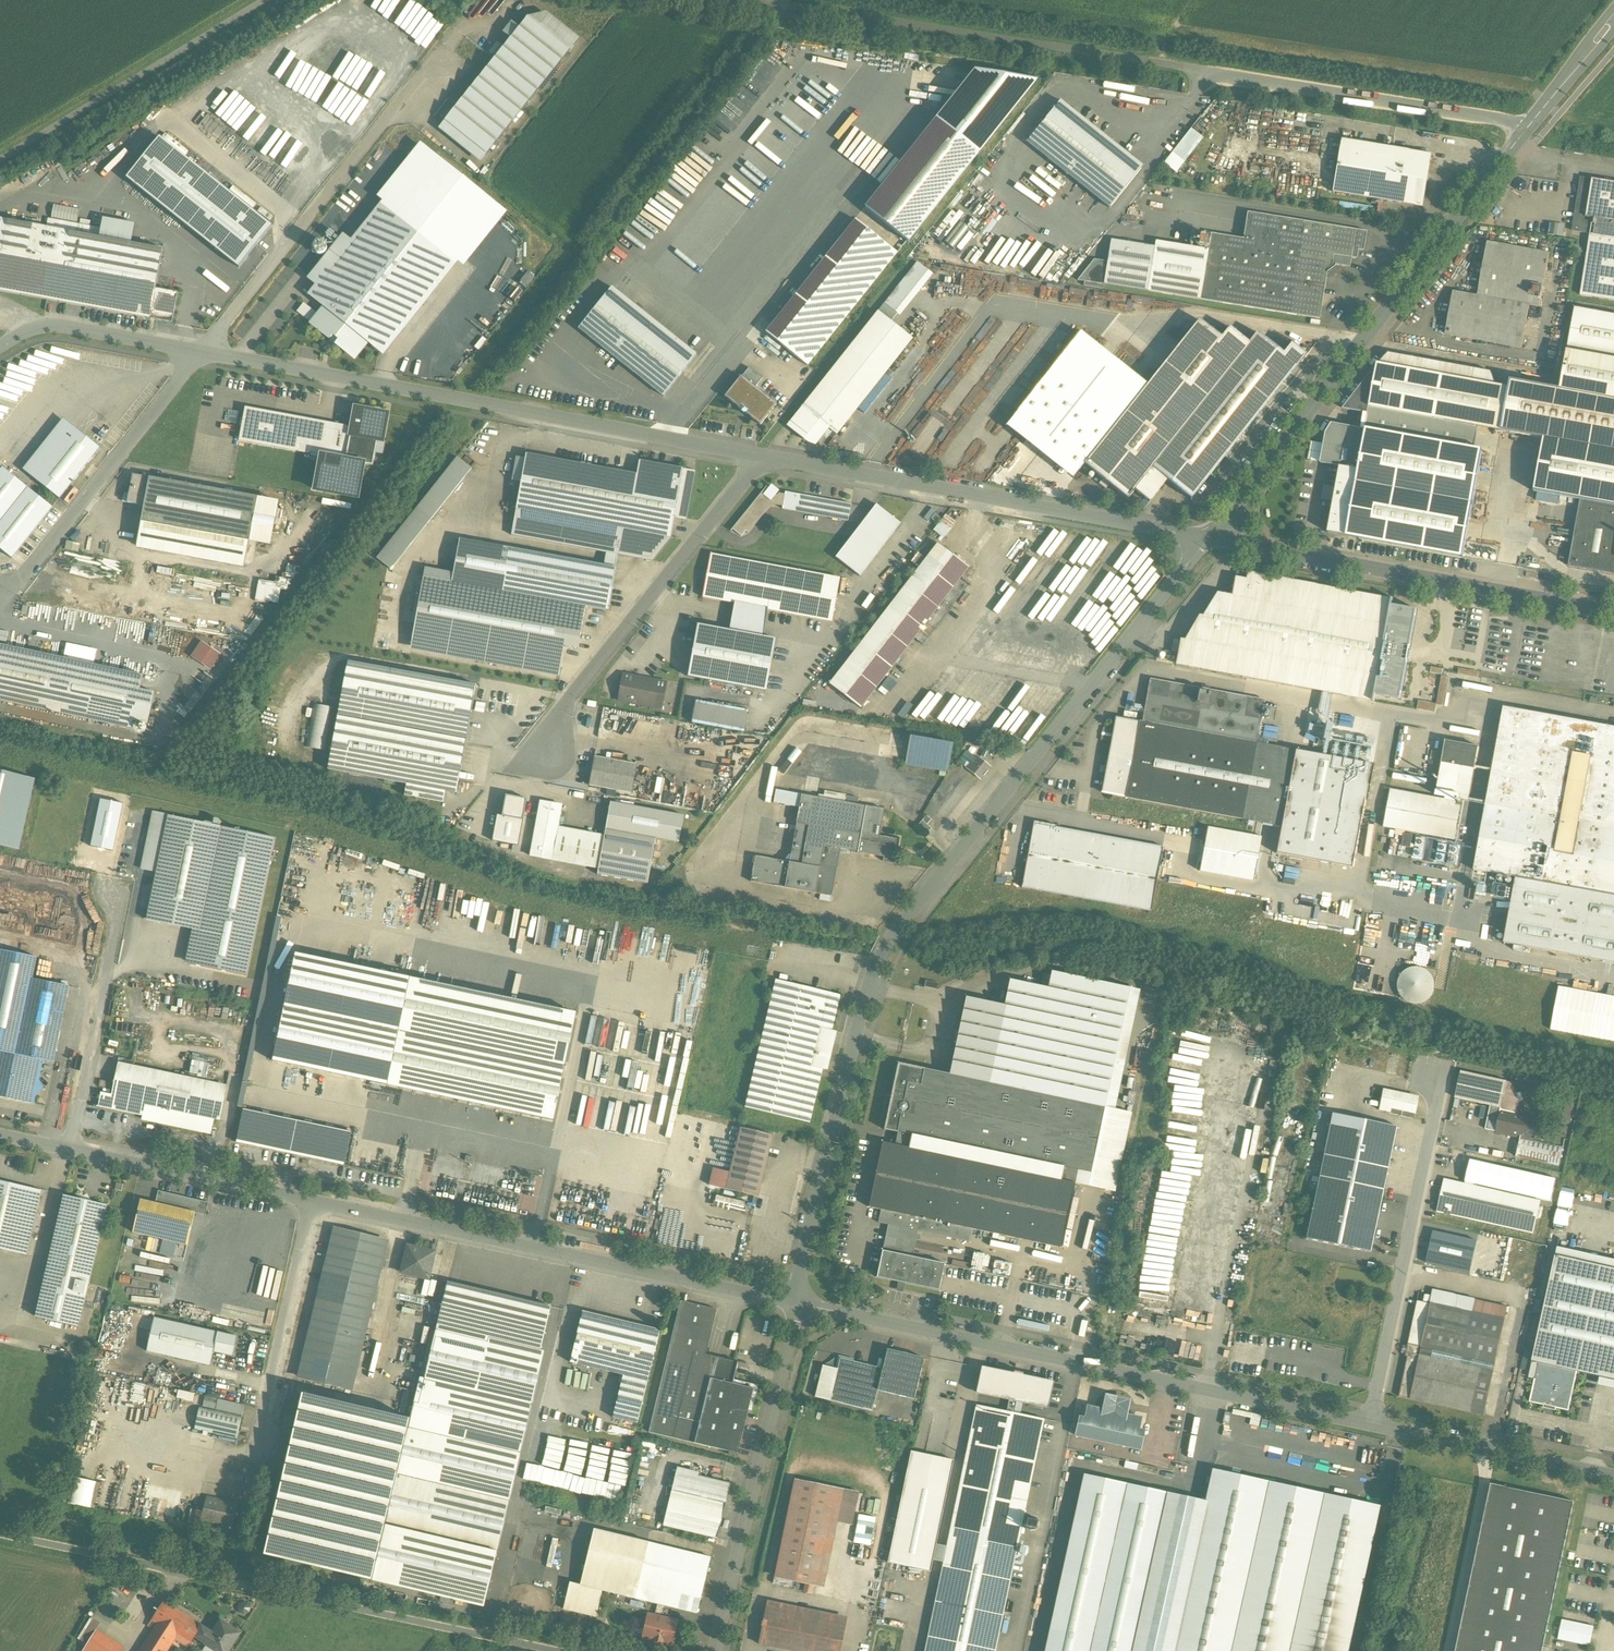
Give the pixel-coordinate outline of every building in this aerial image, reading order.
[(579,39),(546,13),(528,17),(570,51),(579,39)] [(459,103),(445,120),(487,154),(570,51),(528,17),(494,59),(459,103)] [(974,70),(865,205),(907,240),(908,241),(1038,81),(974,70)] [(1143,166),(1060,100),(1027,142),(1110,208),(1143,166)] [(1191,128),(1164,163),(1176,172),(1203,138),(1191,128)] [(159,138),(127,179),(224,255),(239,267),(256,245),(271,227),(159,138)] [(1393,148),(1341,139),(1333,192),(1424,206),(1432,154),(1393,148)] [(382,201),(351,241),(343,234),(309,277),(307,279),(315,286),(308,295),(325,310),(365,342),(380,353),(383,356),(458,262),(464,266),(502,218),(506,213),(420,143),(415,150),(377,197),(382,201)] [(701,184),(717,159),(709,153),(705,159),(695,152),(693,154),(687,150),(673,171),(684,178),(684,179),(691,184),(694,179),(701,184)] [(1584,177),(1583,185),(1581,184),(1574,231),(1591,233),(1613,237),(1613,182),(1584,177)] [(1516,181),(1515,188),(1520,192),(1527,190),(1527,183),(1522,179),(1516,181)] [(1155,246),(1148,290),(1311,317),(1320,318),(1328,268),(1332,265),(1350,267),(1351,258),(1356,259),(1358,250),(1363,251),(1367,231),(1356,229),(1248,212),(1244,238),(1211,233),(1208,249),(1156,241),(1155,246)] [(101,228),(99,237),(131,243),(135,224),(103,218),(101,228)] [(48,219),(47,228),(0,219),(0,291),(47,300),(148,319),(151,319),(156,289),(163,249),(131,243),(99,237),(101,228),(48,219)] [(856,219),(766,332),(785,348),(808,365),(851,311),(898,252),(856,219)] [(1564,225),(1550,223),(1548,235),(1563,237),(1564,225)] [(1208,242),(1209,240),(1208,237),(1207,235),(1204,233),(1202,233),(1199,233),(1197,235),(1195,237),(1195,240),(1196,242),(1197,245),(1199,246),(1202,247),(1205,246),(1207,244),(1208,242)] [(1591,233),(1581,295),(1613,300),(1613,237),(1591,233)] [(1137,289),(1144,245),(1111,240),(1108,258),(1104,283),(1137,289)] [(1488,241),(1478,295),(1454,291),(1446,334),(1522,348),(1530,305),(1540,307),(1550,252),(1488,241)] [(1148,290),(1155,246),(1144,245),(1137,289),(1148,290)] [(1097,257),(1080,279),(1104,283),(1108,258),(1097,257)] [(894,325),(933,275),(916,262),(878,312),(894,325)] [(697,354),(612,287),(578,328),(664,396),(697,354)] [(178,293),(156,289),(151,319),(172,323),(178,293)] [(1388,352),(1379,363),(1378,363),(1376,374),(1371,373),(1344,408),(1364,412),(1369,413),(1359,469),(1358,470),(1346,535),(1463,558),(1466,540),(1482,450),(1474,448),(1478,426),(1544,438),(1535,491),(1538,492),(1560,496),(1581,500),(1613,506),(1613,314),(1576,307),(1561,388),(1511,379),(1509,387),(1497,385),(1492,371),(1388,352)] [(365,342),(325,310),(313,324),(331,338),(329,340),(330,341),(335,345),(336,343),(354,357),(365,342)] [(878,312),(803,406),(833,430),(837,434),(858,408),(885,374),(913,339),(894,325),(878,312)] [(1022,439),(1072,479),(1084,465),(1128,499),(1135,490),(1153,468),(1251,344),(1249,342),(1229,327),(1221,337),(1199,319),(1147,385),(1081,333),(1006,426),(1022,439)] [(1251,344),(1153,468),(1167,479),(1167,480),(1191,499),(1198,491),(1306,354),(1291,343),(1283,353),(1257,332),(1249,342),(1251,344)] [(376,368),(378,358),(370,356),(368,366),(376,368)] [(891,379),(885,374),(858,408),(864,414),(891,379)] [(725,396),(740,408),(740,410),(742,412),(744,413),(746,413),(761,425),(777,404),(756,387),(741,376),(725,396)] [(803,406),(788,425),(807,440),(810,436),(818,442),(826,431),(829,434),(833,430),(803,406)] [(388,414),(355,408),(351,429),(352,429),(346,461),(364,464),(373,466),(375,455),(378,440),(383,441),(387,415),(388,414)] [(298,452),(304,420),(245,409),(239,441),(298,452)] [(1362,428),(1332,423),(1326,432),(1321,462),(1341,466),(1358,470),(1359,469),(1369,413),(1364,412),(1362,428)] [(63,420),(25,471),(60,499),(101,447),(63,420)] [(314,422),(304,420),(298,452),(304,453),(318,456),(346,461),(352,429),(351,429),(314,422)] [(512,535),(547,542),(552,516),(562,461),(526,455),(512,535)] [(358,501),(364,464),(346,461),(318,456),(317,461),(311,491),(358,501)] [(457,458),(376,559),(387,568),(391,570),(471,469),(457,458)] [(552,516),(624,529),(671,538),(683,468),(640,461),(637,474),(562,461),(552,516)] [(1341,466),(1329,532),(1346,535),(1358,470),(1341,466)] [(1153,468),(1135,490),(1149,502),(1167,480),(1167,479),(1153,468)] [(0,472),(0,549),(11,558),(51,508),(2,470),(0,472)] [(138,475),(133,475),(131,485),(131,486),(128,503),(144,506),(149,478),(150,478),(150,477),(138,475)] [(150,478),(149,478),(144,506),(136,550),(244,569),(258,498),(150,478)] [(769,489),(767,487),(768,487),(767,486),(731,530),(732,531),(733,529),(742,536),(746,531),(748,533),(772,504),(783,506),(785,494),(779,493),(777,495),(776,494),(777,493),(770,487),(769,489)] [(852,504),(785,492),(785,494),(783,506),(782,509),(848,521),(852,504)] [(1560,496),(1538,492),(1537,500),(1559,504),(1560,496)] [(1581,500),(1569,565),(1613,573),(1613,506),(1581,500)] [(850,538),(835,557),(860,576),(901,523),(900,522),(876,504),(873,508),(850,538)] [(263,506),(262,523),(282,525),(284,507),(263,506)] [(940,517),(935,513),(931,518),(936,522),(940,517)] [(945,538),(958,523),(947,514),(935,530),(945,538)] [(624,529),(552,516),(547,542),(619,555),(624,529)] [(671,538),(624,529),(619,555),(652,562),(671,538)] [(509,549),(460,540),(452,583),(424,577),(411,652),(558,677),(564,648),(577,650),(585,608),(609,611),(615,569),(509,549)] [(919,567),(829,684),(861,708),(918,634),(960,579),(969,567),(938,543),(926,558),(919,553),(912,561),(919,567)] [(618,567),(619,555),(606,554),(605,567),(618,567)] [(797,570),(711,554),(708,570),(702,597),(789,613),(797,570)] [(840,578),(797,570),(789,613),(832,621),(840,578)] [(1393,599),(1247,572),(1246,579),(1235,577),(1231,595),(1218,593),(1203,616),(1199,615),(1185,639),(1180,639),(1176,664),(1374,701),(1393,599)] [(960,579),(918,634),(926,640),(968,585),(960,579)] [(776,640),(697,625),(688,677),(702,679),(767,691),(776,640)] [(220,656),(199,642),(189,656),(210,671),(220,656)] [(0,645),(0,701),(132,729),(133,722),(148,725),(155,693),(140,690),(143,676),(0,645)] [(1392,649),(1385,648),(1383,661),(1389,662),(1392,649)] [(476,691),(477,686),(348,662),(328,770),(407,784),(404,796),(443,803),(444,803),(446,792),(457,794),(476,691)] [(1500,680),(1444,670),(1443,675),(1499,686),(1500,680)] [(668,682),(624,674),(619,701),(663,709),(668,682)] [(1278,705),(1151,682),(1152,681),(1151,681),(1143,722),(1118,717),(1104,793),(1125,797),(1254,821),(1281,826),(1276,853),(1354,867),(1373,764),(1257,743),(1262,716),(1269,717),(1270,708),(1277,709),(1278,705)] [(694,724),(747,732),(750,710),(697,703),(694,724)] [(314,704),(306,747),(326,751),(334,708),(314,704)] [(1504,707),(1475,870),(1479,870),(1485,872),(1517,877),(1505,943),(1613,963),(1613,727),(1525,710),(1516,709),(1504,707)] [(953,744),(910,736),(906,763),(948,771),(953,744)] [(1111,740),(1101,738),(1096,764),(1106,766),(1111,740)] [(1479,746),(1446,740),(1437,795),(1469,801),(1479,746)] [(980,758),(977,756),(967,768),(970,770),(980,778),(990,766),(980,758)] [(637,765),(594,757),(589,785),(632,793),(637,765)] [(0,772),(0,842),(19,847),(34,780),(0,772)] [(1424,795),(1391,789),(1384,827),(1455,840),(1462,806),(1456,805),(1457,801),(1424,795)] [(824,796),(820,795),(819,798),(802,795),(800,807),(790,862),(755,856),(752,875),(755,876),(754,881),(751,881),(751,882),(821,894),(832,896),(840,848),(858,851),(862,833),(880,836),(885,809),(858,805),(859,798),(838,794),(838,793),(825,791),(824,796)] [(787,794),(776,792),(774,802),(800,807),(802,795),(788,792),(787,794)] [(493,840),(519,845),(528,797),(507,793),(503,814),(498,813),(493,840)] [(562,805),(540,801),(530,856),(552,860),(558,827),(562,805)] [(683,817),(610,803),(605,835),(599,869),(598,874),(648,883),(656,839),(679,843),(683,817)] [(276,841),(155,813),(143,868),(157,871),(147,919),(193,931),(185,963),(248,975),(276,841)] [(932,820),(927,815),(918,825),(928,833),(932,829),(927,824),(932,820)] [(1163,846),(1056,827),(1056,825),(1038,822),(1036,833),(1032,833),(1022,888),(1044,892),(1151,912),(1157,881),(1163,846)] [(605,835),(558,827),(552,860),(599,869),(605,835)] [(1251,834),(1207,827),(1199,870),(1254,880),(1262,836),(1251,834)] [(880,836),(862,833),(858,851),(858,852),(884,857),(883,861),(893,863),(897,839),(880,836)] [(1413,835),(1405,834),(1403,846),(1411,847),(1413,835)] [(1461,844),(1416,836),(1412,858),(1457,866),(1461,844)] [(1188,860),(1172,857),(1170,867),(1187,870),(1188,860)] [(0,950),(0,1052),(44,1061),(54,1063),(70,986),(33,979),(38,957),(0,950)] [(577,1014),(296,956),(274,1062),(554,1120),(577,1014)] [(1434,992),(1435,985),(1433,978),(1429,972),(1423,968),(1416,967),(1409,968),(1404,972),(1400,978),(1399,985),(1400,992),(1404,998),(1410,1002),(1417,1003),(1424,1002),(1430,998),(1434,992)] [(1130,988),(1052,971),(1048,987),(1010,979),(1005,1005),(966,997),(950,1074),(925,1069),(911,1135),(898,1132),(895,1145),(883,1142),(869,1207),(881,1210),(972,1229),(1061,1248),(1075,1183),(1078,1170),(1091,1173),(1105,1107),(1130,988)] [(841,995),(776,980),(745,1107),(810,1122),(823,1069),(811,1066),(821,1028),(832,1030),(841,995)] [(938,983),(926,980),(925,987),(937,989),(938,983)] [(1613,1041),(1613,997),(1559,986),(1551,1029),(1613,1041)] [(0,1052),(0,1096),(35,1104),(37,1093),(43,1088),(39,1081),(44,1061),(0,1052)] [(193,1061),(192,1076),(208,1077),(210,1063),(193,1061)] [(227,1086),(119,1063),(113,1096),(102,1094),(99,1105),(143,1115),(145,1104),(220,1119),(227,1086)] [(898,1063),(884,1129),(898,1132),(911,1135),(925,1069),(925,1068),(898,1063)] [(1512,1082),(1461,1071),(1456,1097),(1491,1105),(1490,1109),(1502,1112),(1516,1115),(1519,1102),(1512,1082)] [(1418,1097),(1383,1090),(1380,1102),(1379,1110),(1386,1112),(1386,1113),(1390,1113),(1391,1107),(1414,1112),(1416,1112),(1418,1097)] [(1135,1092),(1129,1091),(1126,1104),(1133,1105),(1135,1092)] [(1574,1103),(1560,1100),(1556,1120),(1569,1122),(1574,1103)] [(1132,1113),(1105,1107),(1091,1173),(1078,1170),(1075,1183),(1115,1192),(1132,1113)] [(1414,1112),(1391,1107),(1390,1113),(1413,1118),(1414,1112)] [(1502,1112),(1490,1109),(1486,1129),(1498,1131),(1502,1112)] [(350,1134),(242,1111),(237,1140),(345,1163),(350,1134)] [(1516,1115),(1502,1112),(1498,1131),(1521,1136),(1534,1139),(1538,1120),(1516,1115)] [(1396,1127),(1332,1113),(1319,1177),(1313,1176),(1311,1181),(1318,1183),(1306,1238),(1370,1252),(1396,1127)] [(773,1135),(741,1127),(730,1172),(713,1168),(709,1185),(758,1197),(773,1135)] [(1521,1136),(1517,1156),(1559,1166),(1564,1146),(1534,1139),(1521,1136)] [(1156,1154),(1144,1151),(1143,1157),(1154,1160),(1156,1154)] [(1542,1200),(1445,1179),(1438,1212),(1534,1233),(1542,1200)] [(0,1180),(0,1249),(27,1255),(42,1190),(0,1180)] [(156,1203),(195,1213),(206,1216),(209,1203),(158,1191),(156,1203)] [(75,1198),(64,1196),(36,1316),(79,1327),(108,1206),(97,1203),(92,1202),(87,1195),(80,1199),(75,1198)] [(156,1203),(141,1200),(133,1232),(187,1245),(195,1213),(156,1203)] [(972,1229),(881,1210),(879,1222),(918,1231),(969,1242),(972,1229)] [(918,1231),(888,1225),(883,1250),(913,1257),(918,1231)] [(386,1241),(336,1229),(310,1334),(361,1346),(386,1241)] [(1477,1241),(1434,1231),(1426,1264),(1470,1273),(1477,1241)] [(1036,1244),(1035,1257),(1062,1259),(1063,1249),(1048,1247),(1048,1248),(1044,1248),(1044,1244),(1036,1244)] [(434,1253),(409,1246),(402,1272),(428,1278),(434,1253)] [(1558,1247),(1532,1362),(1538,1363),(1578,1372),(1613,1380),(1613,1260),(1558,1247)] [(883,1250),(877,1277),(939,1290),(945,1263),(913,1257),(883,1250)] [(974,1253),(973,1269),(987,1271),(989,1255),(974,1253)] [(411,1417),(372,1580),(441,1596),(441,1600),(448,1602),(449,1598),(482,1606),(553,1306),(447,1281),(436,1331),(431,1330),(411,1417)] [(1417,1300),(1407,1347),(1403,1346),(1401,1352),(1405,1353),(1405,1356),(1407,1356),(1398,1396),(1409,1398),(1430,1303),(1431,1296),(1425,1294),(1423,1302),(1417,1300)] [(681,1301),(649,1432),(673,1438),(694,1352),(706,1355),(717,1309),(681,1301)] [(1506,1320),(1430,1303),(1409,1398),(1485,1414),(1494,1371),(1506,1320)] [(659,1330),(583,1312),(571,1362),(623,1375),(612,1419),(636,1425),(659,1330)] [(218,1332),(155,1318),(147,1351),(211,1365),(214,1352),(218,1332)] [(238,1336),(218,1332),(214,1352),(234,1356),(238,1336)] [(361,1346),(310,1334),(300,1378),(350,1390),(361,1346)] [(924,1358),(888,1349),(883,1368),(878,1390),(914,1399),(924,1358)] [(694,1352),(673,1438),(738,1454),(754,1388),(733,1383),(738,1362),(706,1355),(694,1352)] [(854,1359),(839,1355),(836,1368),(838,1369),(830,1400),(873,1411),(878,1390),(883,1368),(853,1361),(854,1359)] [(1578,1372),(1538,1363),(1530,1402),(1544,1405),(1544,1408),(1556,1411),(1557,1408),(1569,1411),(1578,1372)] [(830,1400),(838,1369),(836,1368),(823,1365),(815,1397),(830,1401),(830,1400)] [(1022,1374),(1015,1373),(1015,1371),(1014,1371),(1014,1373),(982,1366),(976,1393),(1009,1400),(1007,1411),(1014,1413),(1016,1402),(1048,1408),(1054,1381),(1023,1375),(1023,1373),(1022,1373),(1022,1374)] [(411,1417),(303,1390),(265,1555),(372,1580),(411,1417)] [(179,1392),(179,1399),(194,1401),(195,1393),(179,1392)] [(1107,1402),(1105,1406),(1104,1409),(1088,1406),(1085,1418),(1080,1417),(1076,1435),(1140,1449),(1144,1431),(1139,1429),(1141,1417),(1125,1414),(1126,1410),(1125,1406),(1124,1403),(1121,1400),(1118,1399),(1114,1399),(1110,1400),(1107,1402)] [(976,1405),(925,1650),(996,1650),(1044,1419),(1014,1413),(1007,1411),(976,1405)] [(242,1415),(200,1406),(195,1429),(237,1439),(242,1415)] [(1231,1413),(1225,1412),(1222,1424),(1229,1426),(1231,1413)] [(954,1460),(911,1451),(888,1562),(931,1571),(954,1460)] [(678,1467),(672,1490),(726,1503),(731,1484),(698,1476),(699,1473),(678,1467)] [(1212,1469),(1205,1500),(1172,1650),(1347,1650),(1380,1505),(1212,1469)] [(1084,1474),(1045,1650),(1134,1650),(1169,1493),(1084,1474)] [(96,1509),(102,1482),(70,1475),(64,1503),(96,1509)] [(852,1491),(794,1480),(775,1576),(818,1585),(831,1521),(846,1524),(852,1491)] [(1489,1483),(1454,1650),(1543,1650),(1575,1501),(1489,1483)] [(726,1503),(672,1490),(664,1525),(718,1538),(726,1503)] [(1205,1500),(1169,1493),(1134,1650),(1172,1650),(1205,1500)] [(238,1503),(207,1497),(203,1520),(233,1526),(238,1503)] [(1037,1525),(1038,1523),(1037,1520),(1036,1518),(1033,1517),(1031,1517),(1028,1517),(1026,1519),(1025,1521),(1025,1524),(1025,1526),(1027,1528),(1029,1530),(1031,1530),(1034,1529),(1036,1528),(1037,1525)] [(711,1557),(594,1529),(581,1584),(580,1585),(603,1590),(658,1603),(655,1613),(660,1614),(663,1612),(665,1605),(697,1613),(711,1557)] [(543,1566),(554,1567),(556,1551),(545,1549),(543,1566)] [(603,1590),(580,1585),(581,1584),(570,1582),(564,1609),(596,1617),(603,1590)] [(202,1626),(164,1601),(148,1626),(154,1630),(173,1642),(175,1638),(188,1646),(191,1643),(196,1635),(202,1626)] [(767,1601),(758,1645),(787,1650),(840,1650),(847,1618),(767,1601)] [(677,1621),(649,1614),(646,1627),(650,1628),(647,1638),(654,1640),(655,1641),(661,1643),(662,1642),(670,1644),(672,1634),(675,1634),(675,1633),(674,1633),(677,1621)] [(1593,1645),(1596,1624),(1563,1620),(1561,1641),(1593,1645)] [(221,1621),(213,1634),(202,1626),(196,1635),(207,1643),(207,1644),(218,1650),(228,1650),(240,1633),(221,1621)] [(121,1648),(91,1630),(79,1650),(119,1650),(121,1648)] [(140,1650),(167,1650),(173,1642),(154,1630),(140,1650)]
